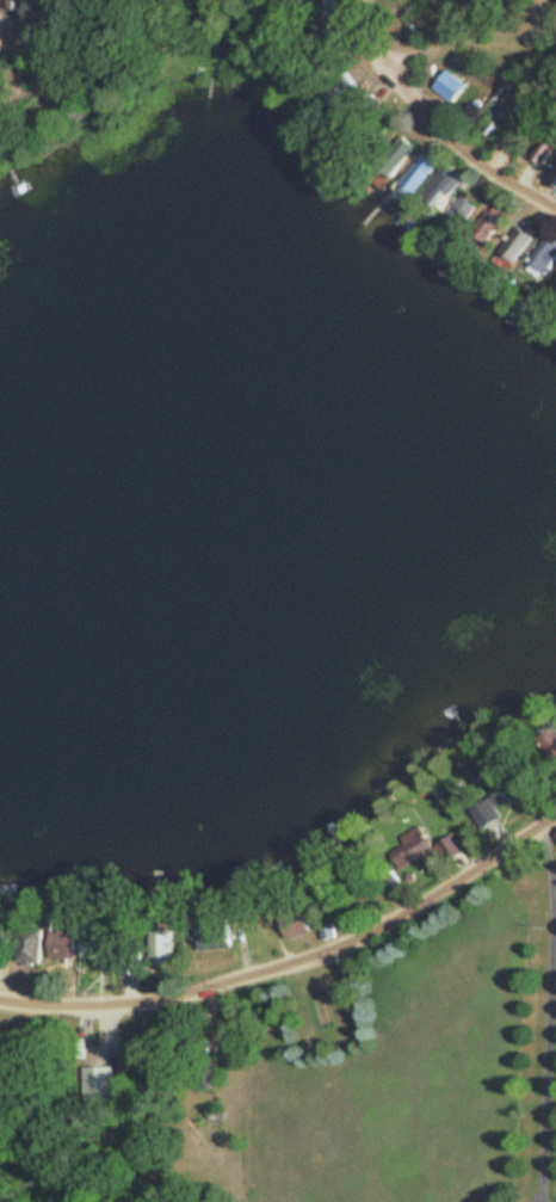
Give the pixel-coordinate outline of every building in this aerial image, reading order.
[(469,87),(449,72),(436,90),(455,105),(469,87)] [(384,165),(400,178),(423,150),(407,137),(384,165)] [(422,197),(441,173),(427,161),(408,185),(422,197)] [(453,185),(441,180),(431,203),(442,208),(453,185)] [(438,849),(422,827),(388,852),(403,873),(432,853),(443,868),(465,852),(454,837),(438,849)] [(236,950),(235,924),(200,925),(201,951),(236,950)] [(327,941),(335,938),(330,924),(323,926),(327,941)] [(52,933),(52,966),(73,966),(73,933),(52,933)] [(159,951),(173,951),(173,935),(160,935),(159,951)] [(110,960),(110,937),(86,937),(86,960),(110,960)]
